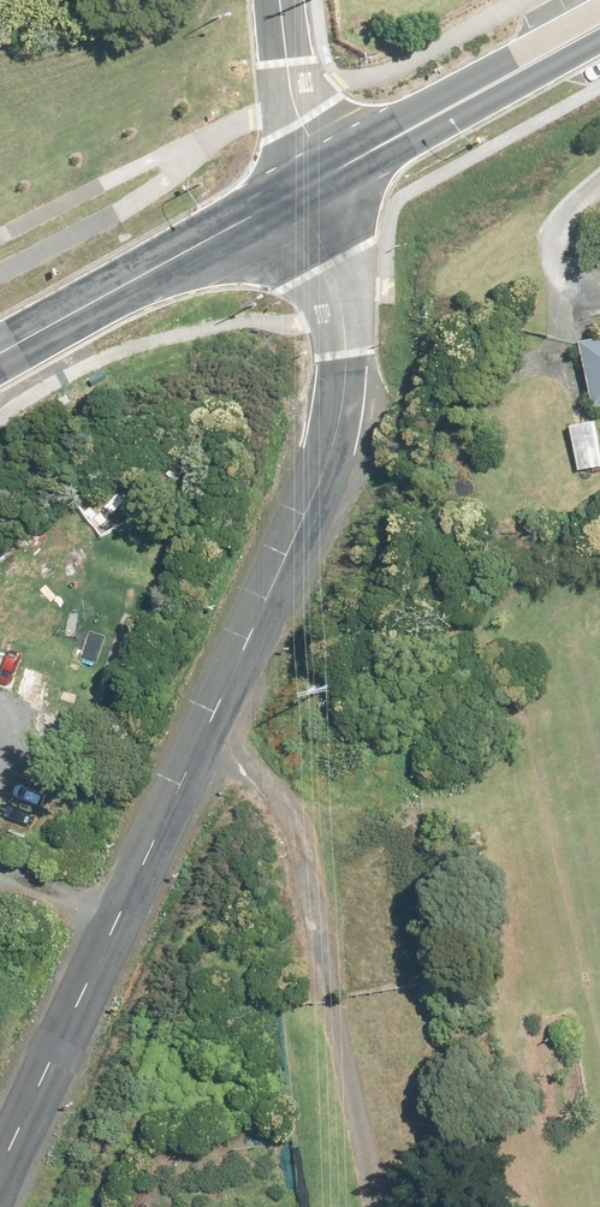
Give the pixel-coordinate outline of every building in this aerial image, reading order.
[(580,343),(593,410),(599,408),(599,339),(580,343)] [(553,423),(560,475),(599,470),(599,417),(553,423)]
